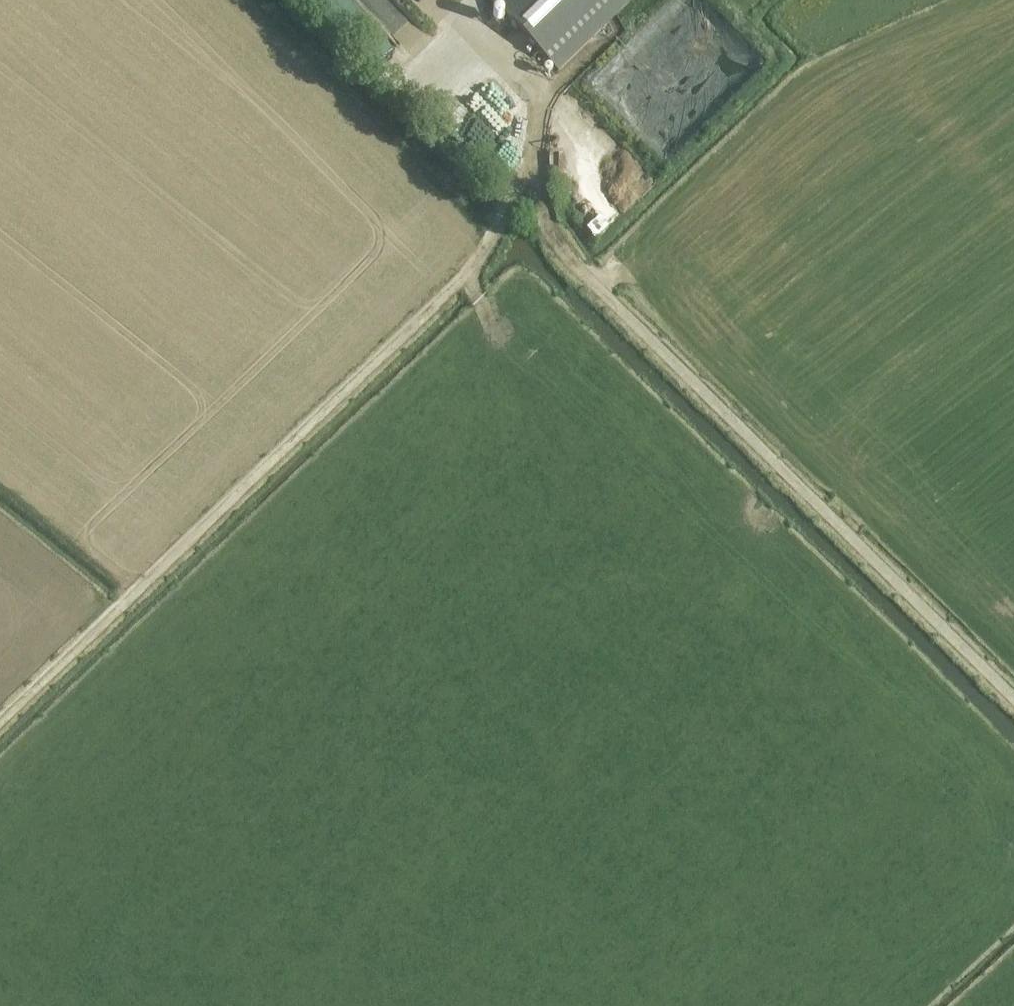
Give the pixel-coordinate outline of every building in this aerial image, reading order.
[(350,30),(366,14),(352,0),(320,0),(350,30)] [(558,72),(632,0),(488,0),(558,72)]
